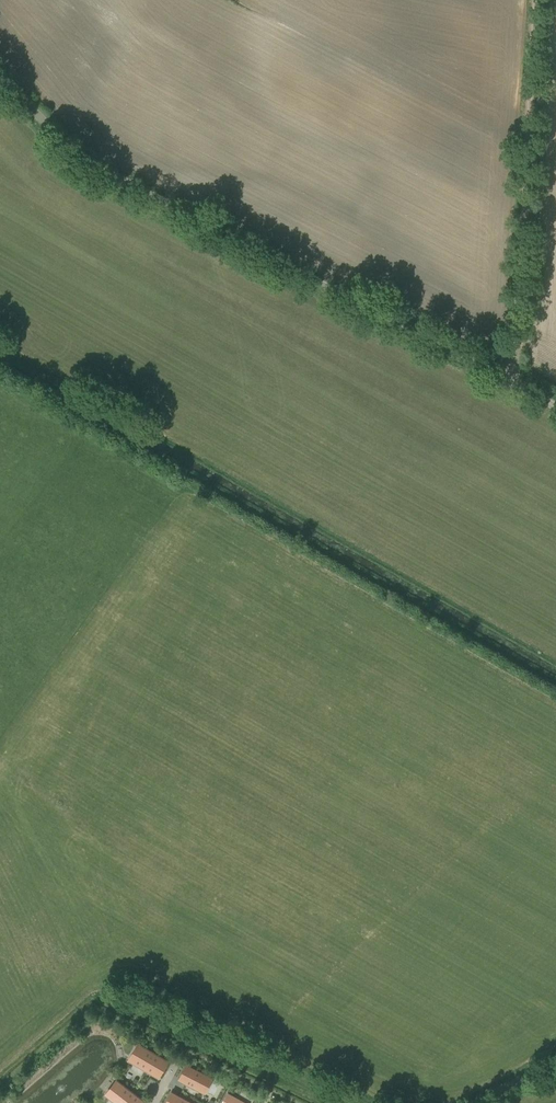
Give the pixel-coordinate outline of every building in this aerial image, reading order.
[(153,1074),(157,1076),(166,1061),(142,1047),(133,1062),(149,1072),(152,1074),(153,1074)] [(186,1083),(199,1090),(206,1076),(187,1066),(180,1080),(183,1081),(182,1082),(186,1084),(186,1083)] [(110,1098),(117,1102),(140,1102),(142,1100),(120,1084),(110,1098)] [(167,1102),(190,1102),(172,1093),(169,1100),(167,1102)] [(222,1102),(244,1102),(227,1094),(222,1102)]
